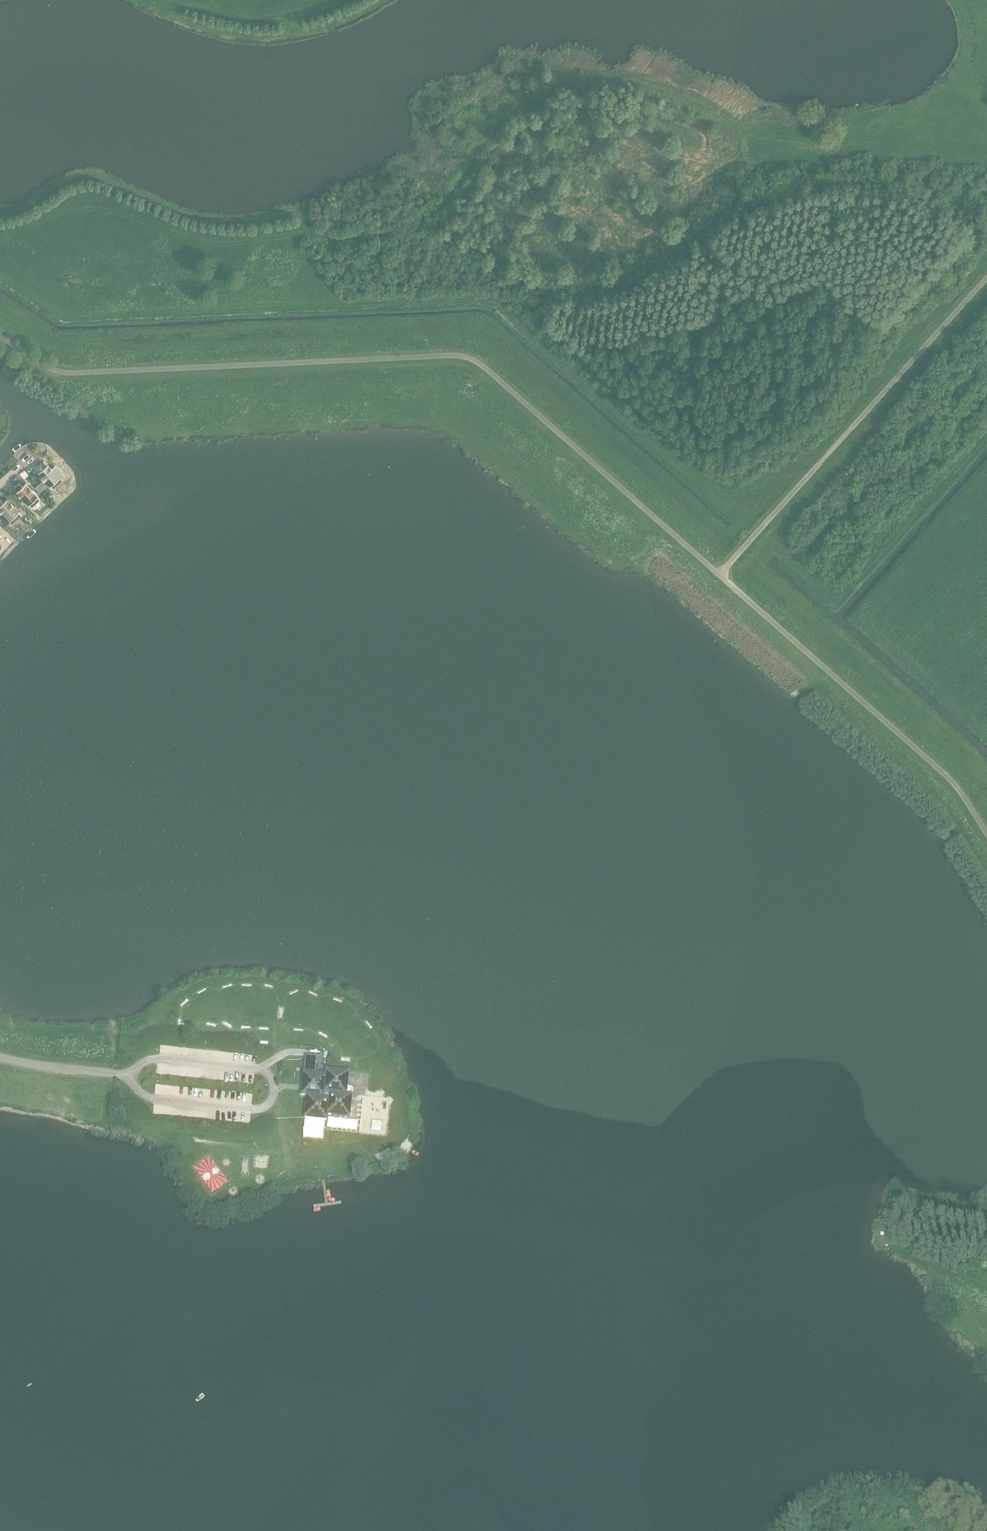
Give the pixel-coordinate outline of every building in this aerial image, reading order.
[(48,464),(39,472),(50,485),(59,477),(48,464)] [(43,481),(38,485),(43,490),(47,486),(43,481)] [(26,483),(17,491),(29,503),(38,495),(26,483)] [(10,519),(19,511),(7,498),(0,505),(0,508),(10,519)] [(350,1117),(352,1095),(347,1094),(349,1072),(327,1070),(326,1076),(304,1073),(303,1087),(302,1096),(307,1096),(305,1118),(328,1121),(328,1115),(350,1117)]
